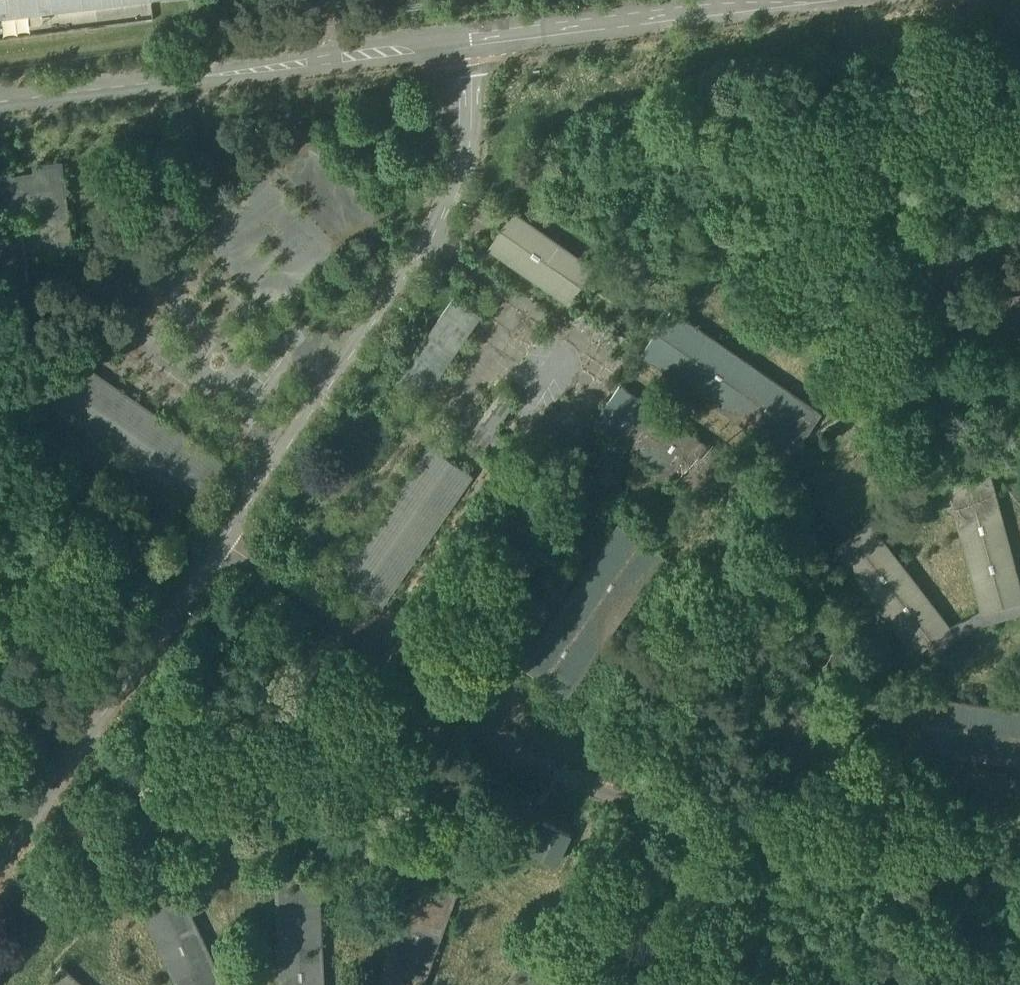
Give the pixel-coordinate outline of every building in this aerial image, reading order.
[(137,0),(0,0),(0,18),(137,0)] [(22,231),(21,224),(42,221),(40,204),(13,207),(14,212),(3,213),(2,209),(0,209),(0,233),(22,231)] [(592,269),(513,213),(489,248),(568,303),(592,269)] [(934,305),(937,332),(1019,323),(1019,295),(934,305)] [(455,297),(393,385),(419,403),(481,315),(455,297)] [(821,414),(672,311),(642,354),(791,457),(821,414)] [(230,466),(76,360),(47,402),(201,508),(230,466)] [(728,462),(620,388),(596,421),(704,497),(728,462)] [(430,445),(336,581),(378,609),(471,474),(430,445)] [(989,473),(948,484),(982,612),(1019,601),(1019,591),(989,473)] [(949,628),(868,524),(835,550),(915,653),(927,644),(949,628)] [(619,525),(522,665),(568,696),(665,556),(619,525)] [(982,612),(980,612),(949,628),(927,644),(935,655),(957,638),(985,624),(1019,615),(1019,601),(982,612)] [(926,699),(920,749),(1019,762),(1019,711),(1015,710),(926,699)] [(571,834),(545,821),(538,836),(527,831),(521,845),(558,862),(571,834)] [(276,867),(281,984),(323,984),(318,865),(276,867)] [(378,984),(422,984),(455,893),(416,879),(378,984)] [(179,890),(142,907),(178,984),(223,984),(179,890)] [(504,984),(561,984),(571,974),(540,945),(504,984)] [(62,967),(45,984),(81,984),(62,967)]
